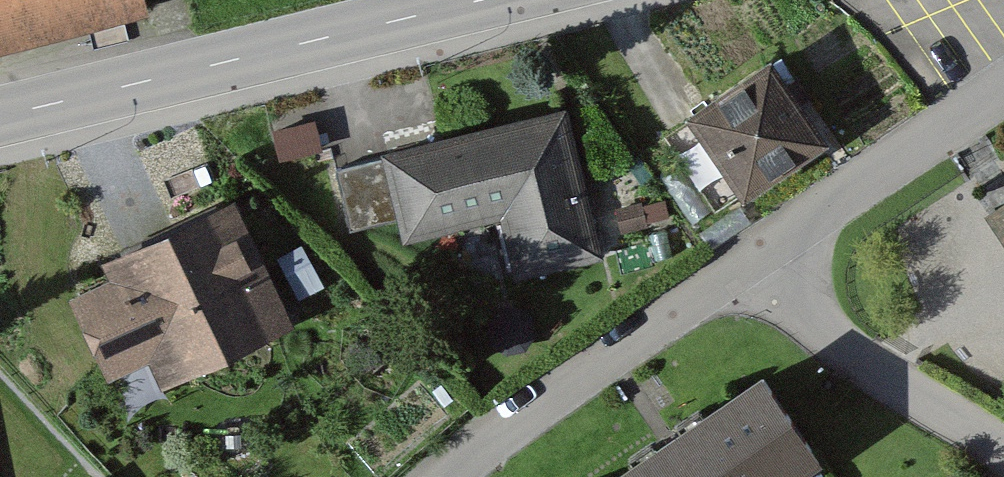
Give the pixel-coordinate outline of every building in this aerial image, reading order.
[(154,10),(151,0),(0,0),(0,47),(154,10)] [(830,140),(772,53),(688,108),(693,114),(744,191),(747,195),(830,140)] [(567,108),(383,150),(385,156),(399,220),(404,240),(501,218),(515,278),(602,259),(567,108)] [(744,191),(693,114),(665,132),(717,209),(744,191)] [(315,117),(272,128),(280,160),(323,149),(315,117)] [(399,220),(385,156),(337,166),(351,230),(399,220)] [(235,192),(99,253),(107,271),(67,289),(106,374),(151,353),(162,378),(293,320),(235,192)] [(640,199),(615,205),(621,231),(646,225),(640,199)] [(990,209),(1003,232),(1003,201),(990,209)] [(304,251),(283,262),(300,294),(320,284),(304,251)] [(760,368),(603,476),(788,476),(820,455),(760,368)]
